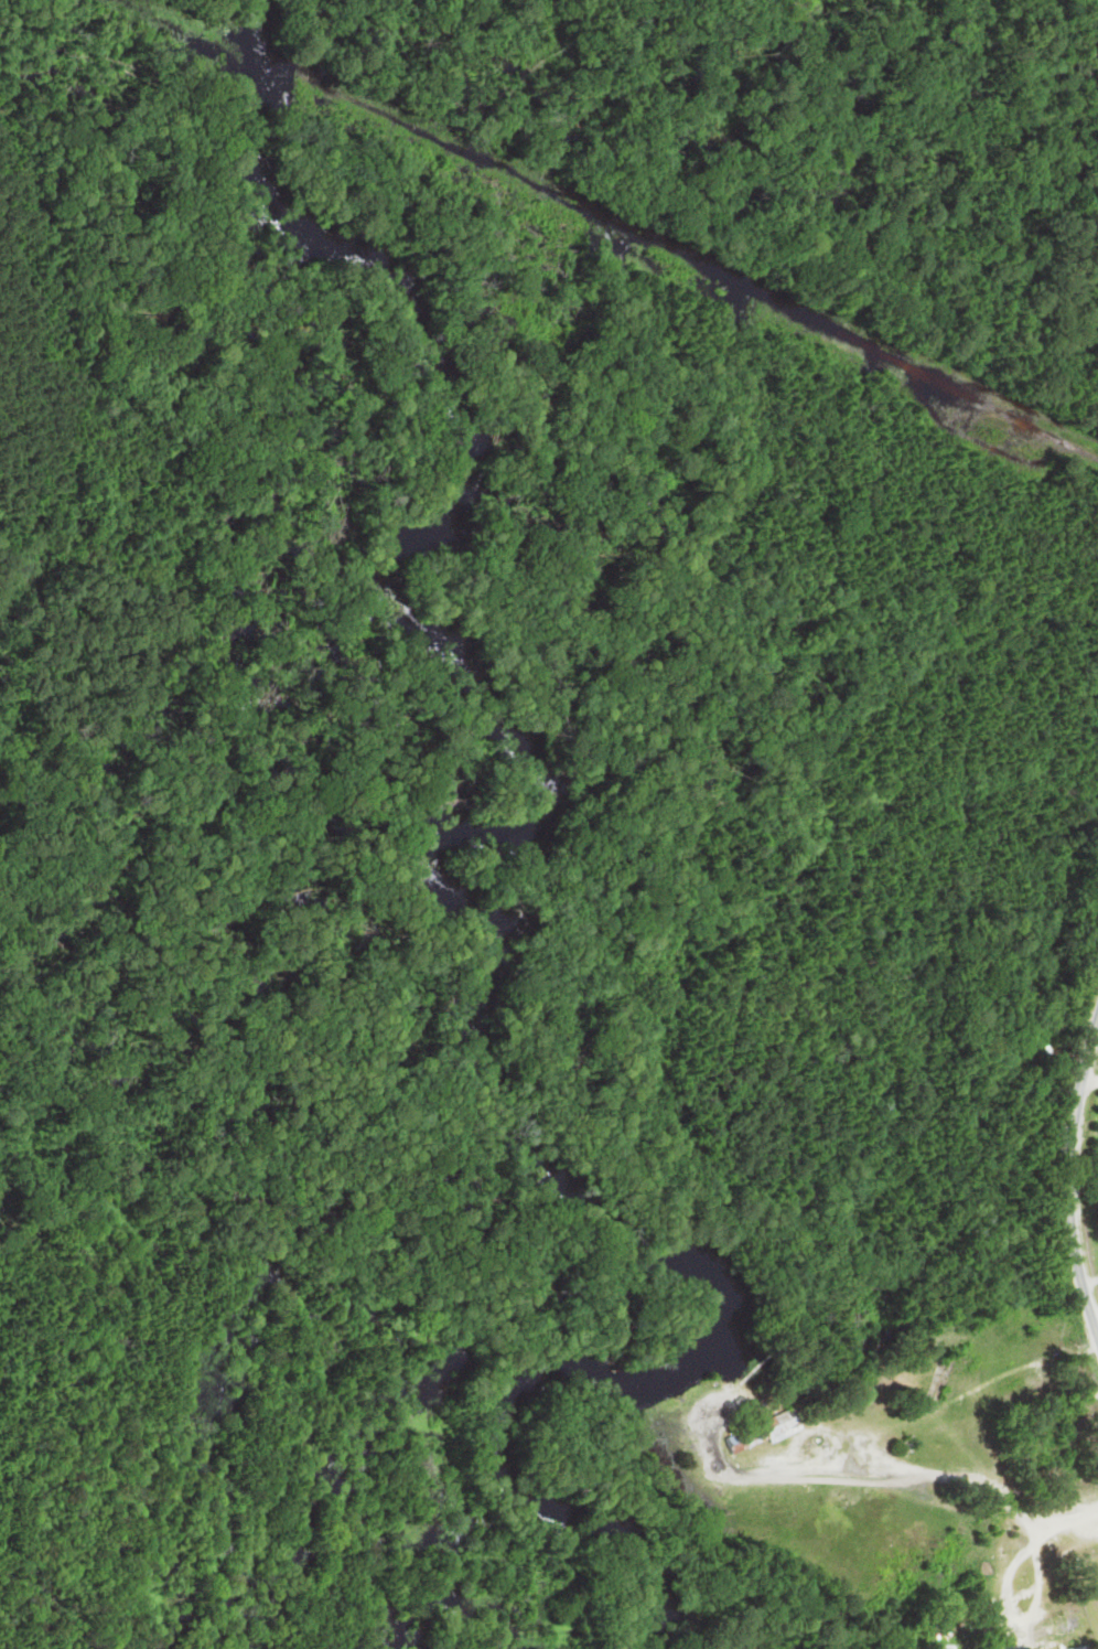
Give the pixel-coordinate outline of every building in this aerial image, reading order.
[(718,1437),(725,1457),(794,1432),(787,1412),(718,1437)] [(1025,1640),(1075,1632),(1074,1621),(1024,1629),(1025,1640)]
